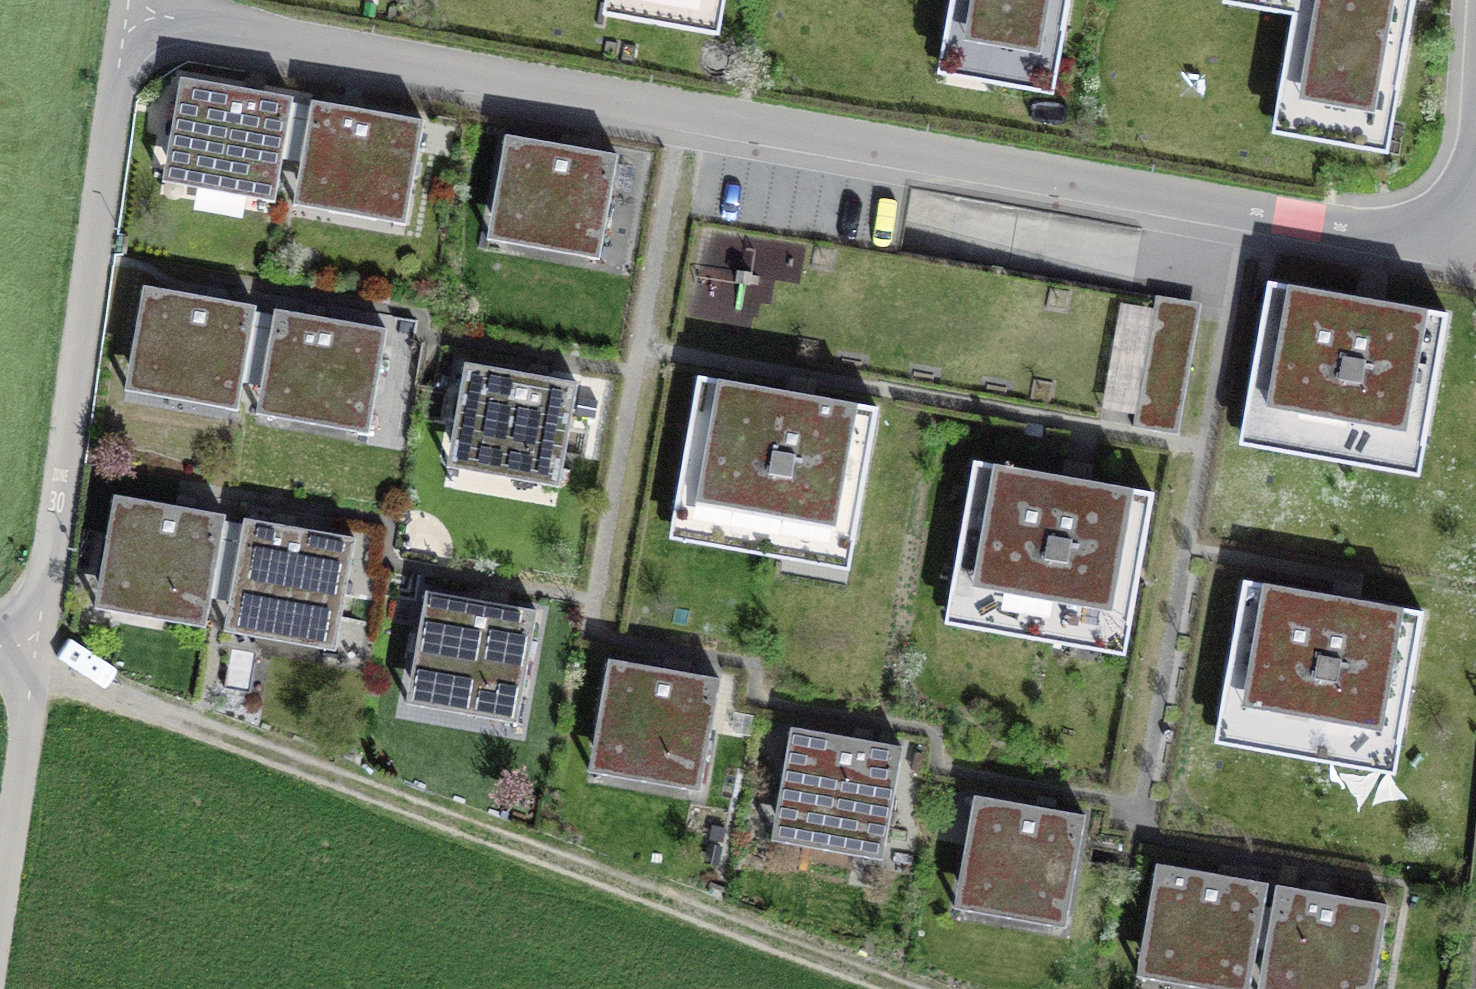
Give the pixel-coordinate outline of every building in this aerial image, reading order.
[(946,49),(1042,65),(1045,47),(1062,50),(1070,0),(954,0),(946,49)] [(1279,107),(1376,124),(1379,106),(1396,109),(1415,0),(1297,0),(1279,107)] [(264,94),(179,78),(164,157),(264,176),(260,199),(274,202),(293,99),(264,94)] [(341,107),(313,102),(299,182),(396,199),(392,223),(406,225),(424,121),(341,107)] [(577,149),(506,136),(492,216),(591,234),(587,258),(600,260),(618,156),(577,149)] [(1370,302),(1269,284),(1245,415),(1340,432),(1335,459),(1358,463),(1362,438),(1424,449),(1447,316),(1370,302)] [(223,301),(144,288),(130,367),(229,383),(224,408),(238,411),(255,307),(223,301)] [(1203,304),(1155,296),(1132,428),(1179,437),(1203,304)] [(304,316),(275,311),(261,391),(361,409),(356,433),(368,435),(387,331),(304,316)] [(537,376),(466,364),(452,442),(550,460),(546,485),(559,487),(577,383),(537,376)] [(811,398),(697,379),(675,511),(770,527),(765,554),(788,558),(793,530),(855,541),(877,410),(811,398)] [(1091,484),(977,463),(953,596),(1047,613),(1043,638),(1065,642),(1070,617),(1129,627),(1153,495),(1091,484)] [(193,510),(114,496),(99,584),(196,601),(191,625),(206,628),(226,516),(193,510)] [(264,524),(245,520),(230,607),(326,624),(322,650),(336,652),(356,539),(264,524)] [(1345,601),(1245,583),(1222,715),(1318,732),(1313,759),(1334,762),(1339,736),(1398,746),(1421,614),(1345,601)] [(510,607),(426,592),(410,679),(510,697),(506,721),(518,724),(538,612),(510,607)] [(695,677),(609,661),(593,749),(691,766),(687,789),(699,792),(719,681),(695,677)] [(872,743),(792,728),(776,815),(873,833),(869,857),(882,860),(903,749),(872,743)] [(1056,812),(974,797),(958,884),(1055,902),(1050,926),(1064,928),(1085,817),(1056,812)] [(1157,865),(1142,951),(1240,969),(1236,988),(1249,988),(1268,885),(1239,880),(1157,865)] [(1278,887),(1262,973),(1347,988),(1374,988),(1389,907),(1299,891),(1278,887)]
